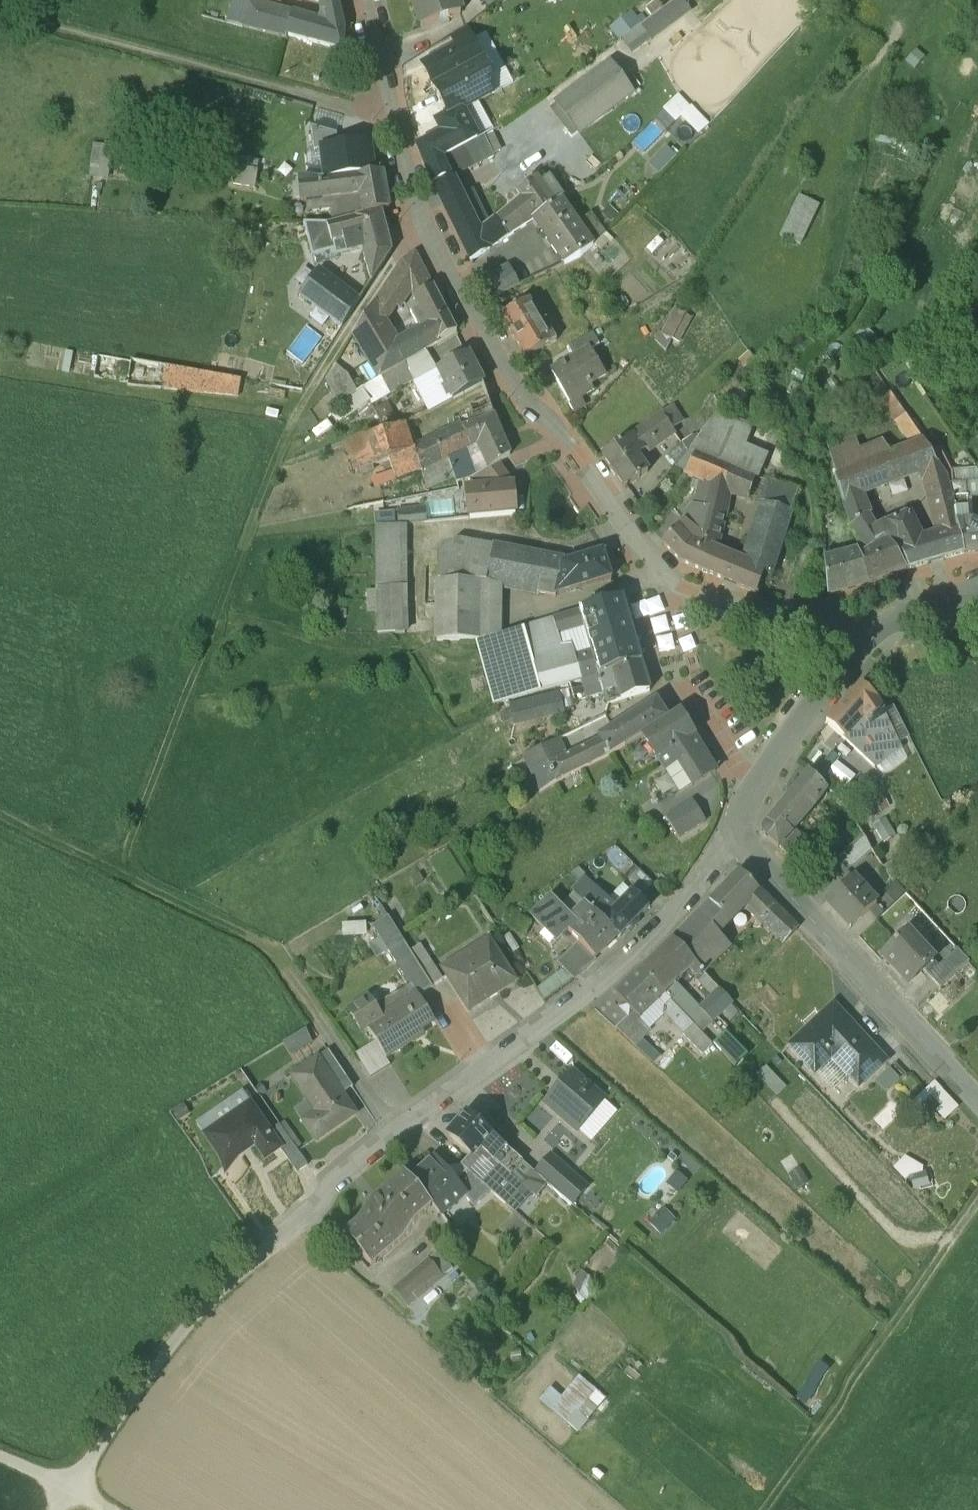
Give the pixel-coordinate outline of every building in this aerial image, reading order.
[(255,5),(279,11),(282,0),(257,0),(255,5)] [(320,1),(321,12),(340,18),(342,17),(339,0),(320,0),(320,1)] [(423,28),(460,15),(455,0),(413,0),(423,28)] [(684,20),(669,1),(638,25),(652,44),(684,20)] [(255,5),(248,3),(242,27),(286,39),(287,36),(293,15),(255,5)] [(340,18),(321,12),(318,21),(293,15),(287,36),(341,51),(344,51),(345,27),(342,17),(340,18)] [(472,40),(423,67),(434,86),(483,60),(472,40)] [(483,60),(434,86),(449,116),(450,116),(462,110),(463,110),(492,94),(486,83),(493,79),(483,60)] [(610,64),(557,104),(579,132),(632,93),(610,64)] [(443,134),(419,147),(433,185),(452,177),(443,159),(478,140),(463,110),(462,110),(450,116),(449,116),(437,122),(443,134)] [(712,128),(695,111),(683,123),(700,140),(712,128)] [(336,133),(311,127),(314,150),(322,149),(338,148),(336,133)] [(478,140),(443,159),(452,177),(453,177),(480,164),(480,163),(490,158),(493,155),(482,138),(478,140)] [(325,180),(373,174),(369,144),(338,148),(322,149),(325,180)] [(673,144),(654,162),(663,172),(682,154),(673,144)] [(99,178),(107,179),(109,163),(101,161),(99,178)] [(325,180),(318,181),(300,179),(302,202),(360,195),(362,216),(380,211),(389,209),(383,173),(373,174),(325,180)] [(462,195),(453,177),(452,177),(433,185),(443,204),(462,195)] [(547,180),(541,184),(537,178),(517,192),(522,199),(497,219),(490,225),(481,231),(490,249),(534,221),(565,265),(581,258),(594,247),(547,180)] [(467,204),(462,195),(443,204),(462,243),(472,261),(490,249),(481,231),(467,204)] [(821,206),(798,195),(780,234),(803,244),(821,206)] [(490,225),(476,200),(467,204),(481,231),(490,225)] [(362,216),(328,225),(328,223),(303,222),(312,256),(334,251),(336,256),(363,249),(365,254),(372,282),(391,253),(390,247),(380,211),(362,216)] [(433,287),(415,253),(402,261),(390,280),(402,303),(414,297),(433,287)] [(482,279),(492,299),(520,286),(510,266),(483,278),(482,279)] [(359,303),(317,271),(299,294),(342,327),(359,303)] [(402,303),(390,280),(353,335),(380,379),(405,364),(404,363),(392,346),(397,343),(380,313),(402,303)] [(457,332),(434,287),(433,287),(414,297),(420,308),(411,312),(421,330),(397,343),(392,346),(404,363),(457,332)] [(538,320),(527,301),(502,316),(527,358),(557,341),(543,317),(538,320)] [(691,319),(675,311),(662,335),(659,333),(655,340),(666,352),(672,341),(678,344),(691,319)] [(593,333),(567,348),(574,358),(590,348),(591,349),(600,344),(593,333)] [(75,350),(43,345),(38,371),(71,377),(75,350)] [(574,358),(552,371),(571,404),(594,390),(591,384),(606,375),(591,349),(590,348),(574,358)] [(467,354),(438,369),(414,383),(428,412),(483,384),(467,354)] [(241,380),(131,360),(131,361),(98,355),(94,377),(127,385),(238,397),(241,380)] [(405,364),(380,379),(389,394),(413,379),(405,364)] [(347,375),(336,366),(327,381),(342,407),(359,395),(347,375)] [(380,379),(359,395),(342,407),(350,421),(375,409),(372,403),(389,394),(380,379)] [(743,390),(735,382),(721,393),(728,402),(743,390)] [(923,443),(890,394),(881,399),(909,448),(923,443)] [(488,398),(469,407),(475,424),(494,417),(488,398)] [(671,406),(632,434),(642,448),(650,443),(653,447),(674,432),(671,428),(681,421),(671,406)] [(750,428),(717,414),(704,430),(695,442),(690,450),(754,477),(759,460),(739,453),(750,428)] [(510,454),(494,417),(475,424),(462,429),(471,448),(478,444),(491,469),(510,454)] [(401,425),(347,445),(352,458),(406,439),(401,425)] [(471,448),(462,429),(414,449),(420,469),(448,457),(450,456),(466,450),(471,448)] [(632,434),(603,455),(603,454),(602,455),(625,489),(627,488),(627,487),(648,472),(634,454),(642,448),(632,434)] [(692,435),(681,443),(681,444),(682,443),(688,451),(688,452),(690,450),(695,442),(692,435)] [(414,449),(410,451),(406,439),(352,458),(356,472),(389,460),(396,479),(420,469),(414,449)] [(853,440),(830,451),(838,475),(887,457),(883,447),(860,458),(853,440)] [(681,444),(665,458),(674,466),(674,465),(676,466),(688,451),(682,443),(681,444)] [(935,462),(923,443),(909,448),(887,457),(838,475),(834,477),(842,503),(871,492),(919,473),(935,462)] [(450,456),(448,457),(456,483),(475,476),(466,450),(450,456)] [(754,477),(690,450),(688,452),(676,467),(711,483),(713,485),(728,491),(747,498),(754,477)] [(947,485),(945,478),(935,462),(919,473),(928,483),(942,536),(937,538),(943,559),(964,553),(950,497),(947,485)] [(511,482),(501,468),(484,480),(490,491),(500,484),(510,482),(511,482)] [(484,480),(466,489),(467,497),(490,491),(484,480)] [(516,514),(513,482),(511,482),(510,482),(500,484),(490,491),(467,497),(469,518),(516,514)] [(713,485),(711,483),(705,507),(724,512),(728,491),(713,485)] [(797,490),(767,483),(761,503),(763,504),(790,512),(797,490)] [(966,483),(947,485),(950,497),(967,496),(966,483)] [(871,492),(842,503),(850,527),(868,516),(870,515),(865,502),(873,498),(871,492)] [(968,521),(967,496),(950,497),(964,553),(977,552),(977,520),(968,521)] [(724,512),(705,507),(704,509),(697,504),(663,544),(680,561),(723,580),(730,560),(714,553),(724,512)] [(790,512),(763,504),(743,566),(742,569),(762,575),(770,577),(790,512)] [(423,509),(408,511),(409,513),(399,514),(400,525),(424,522),(423,509)] [(868,516),(850,527),(866,551),(883,540),(876,529),(868,516)] [(906,516),(876,529),(883,540),(884,542),(887,540),(894,551),(898,549),(908,569),(929,562),(943,559),(937,538),(920,543),(906,516)] [(401,525),(376,527),(376,591),(377,611),(404,610),(401,525)] [(564,560),(460,540),(456,560),(438,560),(438,581),(478,582),(480,582),(498,586),(556,597),(556,596),(555,596),(562,564),(563,564),(564,560)] [(859,555),(859,556),(870,583),(870,584),(906,570),(894,551),(887,540),(884,542),(883,540),(866,551),(859,555)] [(563,564),(562,564),(555,596),(556,596),(611,579),(603,552),(563,564)] [(870,583),(859,556),(859,555),(858,552),(823,561),(827,595),(870,583)] [(730,560),(723,580),(756,594),(762,575),(742,569),(743,566),(730,560)] [(478,582),(438,581),(437,641),(477,641),(478,603),(478,582)] [(480,582),(478,582),(478,603),(498,605),(498,586),(480,582)] [(376,591),(367,592),(367,611),(377,611),(376,591)] [(623,599),(568,614),(573,631),(585,627),(591,647),(633,635),(623,599)] [(498,605),(478,603),(477,641),(497,635),(498,605)] [(568,614),(554,619),(559,635),(573,631),(568,614)] [(554,619),(536,624),(541,644),(561,639),(559,635),(554,619)] [(536,624),(525,627),(530,646),(530,647),(541,644),(536,624)] [(525,627),(515,630),(519,650),(530,646),(525,627)] [(633,635),(591,647),(593,652),(576,657),(572,644),(532,655),(542,691),(599,675),(642,663),(633,635)] [(523,662),(486,672),(494,704),(542,691),(532,655),(521,658),(523,662)] [(642,663),(599,675),(604,693),(606,693),(609,704),(651,691),(642,663)] [(599,675),(570,683),(575,701),(604,693),(599,675)] [(890,724),(877,700),(861,685),(827,723),(844,738),(864,716),(875,733),(890,724)] [(657,701),(599,737),(601,740),(565,757),(550,765),(557,782),(568,776),(611,755),(626,745),(624,745),(668,718),(657,701)] [(716,771),(679,712),(670,718),(669,717),(668,718),(669,719),(643,735),(666,771),(679,763),(693,785),(716,771)] [(875,733),(864,716),(844,738),(875,767),(892,757),(875,733)] [(890,724),(875,733),(892,757),(903,750),(890,724)] [(560,738),(524,756),(530,769),(547,761),(550,765),(565,757),(563,753),(566,752),(560,738)] [(557,782),(550,765),(547,761),(530,769),(541,792),(557,782)] [(693,785),(679,763),(666,771),(680,793),(693,785)] [(808,772),(763,826),(762,831),(764,836),(777,848),(779,847),(795,830),(798,826),(818,803),(816,802),(817,800),(815,798),(824,787),(808,772)] [(527,787),(518,791),(524,802),(532,797),(527,787)] [(679,838),(704,822),(690,801),(665,816),(679,838)] [(795,830),(779,847),(790,857),(806,840),(795,830)] [(833,862),(843,874),(871,850),(862,836),(833,862)] [(622,877),(635,865),(615,846),(601,855),(622,877)] [(895,861),(884,867),(894,883),(904,877),(895,861)] [(656,886),(640,870),(630,880),(646,896),(651,890),(656,886)] [(740,872),(709,903),(728,922),(746,904),(762,921),(775,907),(740,872)] [(410,877),(415,887),(424,882),(419,873),(410,877)] [(876,905),(851,878),(826,902),(850,928),(876,905)] [(602,894),(587,880),(575,893),(585,904),(589,907),(602,894)] [(616,909),(602,894),(589,907),(618,936),(647,908),(632,893),(616,909)] [(571,918),(553,899),(533,918),(545,931),(552,925),(562,936),(568,932),(568,931),(576,923),(571,918)] [(915,912),(904,900),(894,909),(905,921),(915,912)] [(728,922),(709,903),(699,914),(717,933),(728,922)] [(618,936),(591,909),(590,909),(585,904),(571,918),(576,923),(568,931),(568,932),(577,940),(594,959),(618,936)] [(797,930),(775,907),(762,921),(785,943),(797,930)] [(699,914),(672,941),(703,972),(704,974),(731,947),(717,933),(699,914)] [(528,922),(518,915),(510,927),(520,933),(528,922)] [(411,952),(389,917),(373,926),(396,962),(400,959),(400,958),(411,952)] [(373,919),(350,920),(351,933),(373,932),(373,919)] [(552,925),(545,931),(556,942),(562,936),(552,925)] [(908,933),(902,938),(912,951),(919,945),(908,933)] [(912,951),(902,938),(882,956),(907,984),(923,970),(933,961),(919,945),(912,951)] [(489,939),(469,952),(473,959),(446,975),(469,1011),(490,998),(487,993),(513,976),(489,939)] [(594,959),(577,940),(559,957),(577,976),(594,959)] [(672,941),(653,960),(676,984),(689,972),(696,979),(703,972),(672,941)] [(432,962),(421,945),(411,951),(419,965),(421,968),(432,962)] [(938,967),(933,961),(923,970),(940,989),(968,962),(957,950),(938,967)] [(411,952),(400,958),(400,959),(408,971),(419,965),(411,951),(411,952)] [(676,984),(653,960),(641,971),(665,995),(676,984)] [(444,980),(432,962),(421,968),(433,987),(444,980)] [(421,968),(419,965),(408,971),(422,993),(433,987),(421,968)] [(665,995),(641,971),(616,995),(632,1012),(639,1020),(658,1002),(664,1008),(671,1002),(665,995)] [(704,974),(703,972),(696,979),(713,997),(720,991),(704,974)] [(713,997),(689,1021),(694,1026),(701,1034),(733,1004),(720,991),(713,997)] [(380,1017),(366,1026),(367,1027),(376,1042),(387,1058),(414,1041),(411,1036),(434,1021),(417,993),(380,1017)] [(369,999),(349,1011),(362,1031),(367,1027),(366,1026),(380,1017),(369,999)] [(644,1038),(664,1014),(664,1008),(658,1002),(639,1020),(632,1012),(625,1020),(644,1038)] [(689,1021),(671,1002),(664,1008),(664,1014),(684,1036),(694,1026),(689,1021)] [(873,1050),(834,1007),(791,1047),(814,1072),(831,1057),(847,1074),(866,1056),(873,1050)] [(644,1038),(625,1020),(616,1029),(635,1047),(642,1039),(644,1038)] [(284,1046),(290,1056),(318,1038),(312,1028),(284,1046)] [(661,1057),(642,1039),(635,1047),(654,1064),(661,1057)] [(387,1058),(376,1042),(356,1054),(371,1078),(380,1072),(391,1065),(386,1058),(387,1058)] [(328,1051),(317,1058),(337,1088),(348,1081),(328,1051)] [(866,1056),(847,1074),(858,1086),(878,1069),(866,1056)] [(337,1088),(317,1058),(290,1077),(314,1113),(302,1121),(316,1141),(355,1114),(337,1088)] [(902,1080),(889,1067),(876,1079),(889,1093),(902,1080)] [(604,1101),(573,1073),(565,1082),(565,1088),(560,1094),(554,1094),(546,1103),(578,1131),(604,1101)] [(931,1080),(910,1101),(917,1109),(931,1096),(941,1106),(936,1112),(944,1121),(958,1108),(931,1080)] [(269,1131),(242,1092),(196,1124),(225,1165),(254,1144),(264,1159),(279,1148),(280,1148),(269,1131)] [(180,1112),(187,1123),(201,1113),(193,1102),(180,1112)] [(523,1163),(468,1115),(450,1136),(472,1155),(473,1157),(480,1149),(511,1176),(523,1163)] [(307,1165),(278,1124),(269,1131),(280,1148),(279,1148),(296,1173),(307,1165)] [(511,1176),(480,1149),(473,1157),(472,1155),(461,1167),(491,1193),(505,1205),(522,1186),(511,1176)] [(588,1188),(552,1156),(536,1174),(548,1185),(572,1206),(588,1188)] [(411,1180),(410,1180),(433,1207),(441,1217),(465,1197),(466,1196),(455,1183),(434,1160),(411,1180)] [(536,1174),(523,1163),(511,1176),(522,1186),(536,1198),(548,1185),(536,1174)] [(798,1164),(786,1173),(796,1186),(808,1177),(798,1164)] [(491,1193),(467,1172),(455,1183),(466,1196),(465,1197),(474,1208),(491,1193)] [(931,1173),(913,1173),(913,1187),(931,1187),(931,1173)] [(405,1174),(344,1225),(372,1258),(433,1207),(410,1180),(411,1180),(405,1174)] [(447,1259),(436,1245),(429,1251),(441,1265),(447,1259)] [(414,1288),(417,1291),(427,1282),(424,1279),(441,1265),(429,1251),(393,1281),(405,1295),(414,1288)] [(494,1295),(480,1283),(470,1293),(484,1306),(494,1295)] [(606,1388),(595,1379),(576,1400),(587,1409),(606,1388)] [(573,1424),(587,1409),(576,1400),(559,1385),(546,1400),(573,1424)]
